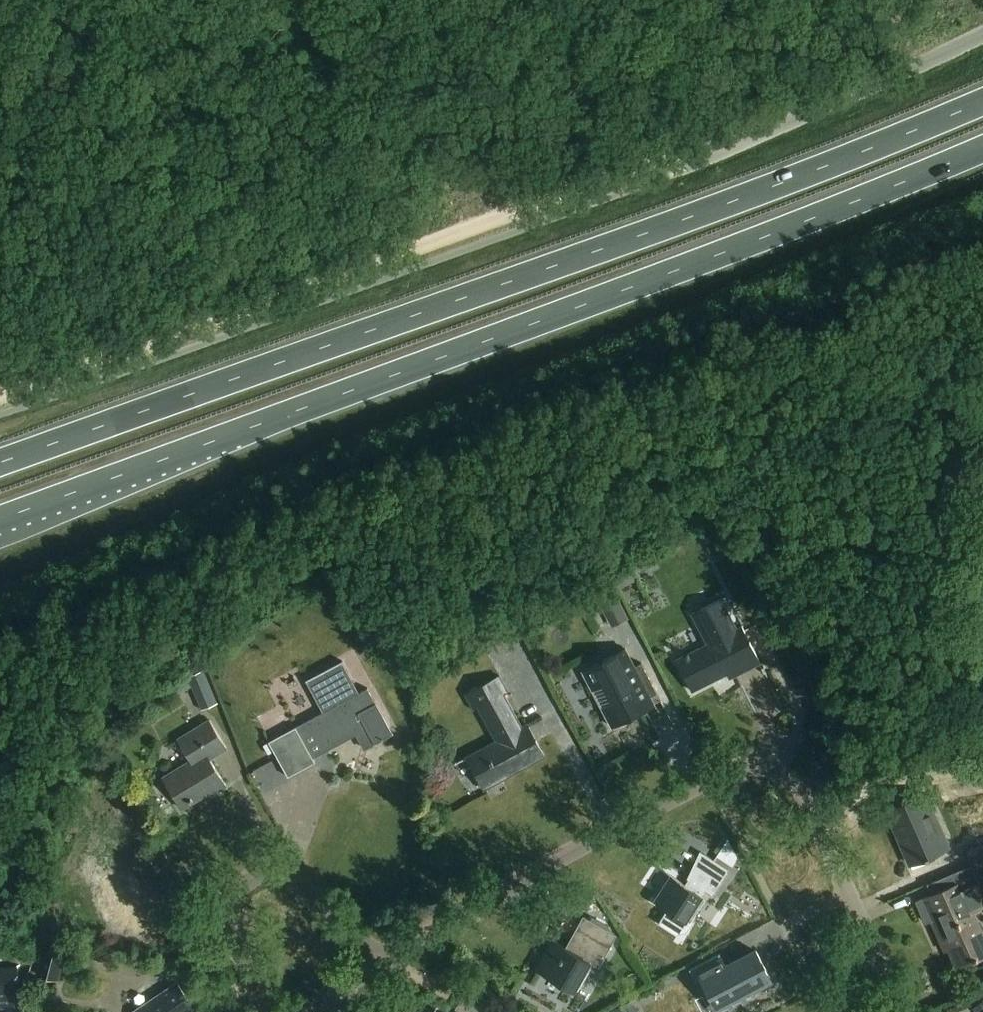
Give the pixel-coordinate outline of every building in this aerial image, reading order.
[(717,530),(702,537),(708,548),(713,545),(722,540),(717,530)] [(625,573),(615,578),(620,589),(630,583),(625,573)] [(597,596),(606,614),(625,603),(616,586),(597,596)] [(737,629),(721,599),(692,614),(708,644),(676,660),(692,691),(728,673),(730,678),(761,662),(743,626),(737,629)] [(641,701),(651,695),(657,692),(642,662),(635,666),(625,648),(583,671),(593,690),(604,684),(613,701),(602,707),(612,726),(645,709),(641,701)] [(207,669),(190,676),(204,709),(221,703),(207,669)] [(526,724),(500,676),(467,694),(475,709),(479,706),(498,741),(468,757),(485,789),(545,756),(528,723),(526,724)] [(186,678),(173,687),(179,695),(192,686),(186,678)] [(295,727),(270,741),(287,772),(312,759),(327,750),(334,747),(332,743),(354,731),(364,750),(375,744),(392,734),(367,688),(359,692),(323,712),(295,727)] [(227,748),(210,720),(178,739),(191,761),(163,778),(181,806),(209,789),(212,794),(227,785),(210,758),(227,748)] [(924,793),(888,809),(912,863),(940,851),(931,832),(940,828),(924,793)] [(737,855),(728,839),(718,854),(717,856),(731,865),(737,855)] [(130,842),(102,854),(112,876),(106,879),(117,904),(106,909),(121,942),(124,948),(148,936),(134,905),(150,898),(135,866),(140,863),(130,842)] [(967,852),(972,865),(982,860),(982,845),(967,852)] [(671,876),(655,901),(668,909),(658,923),(659,924),(660,922),(677,933),(686,931),(692,923),(687,920),(707,891),(713,895),(729,871),(704,855),(696,867),(688,880),(692,882),(688,887),(671,876)] [(960,890),(957,882),(914,901),(924,925),(932,921),(941,942),(945,940),(956,968),(982,956),(982,935),(972,910),(982,906),(982,892),(979,882),(960,890)] [(585,917),(579,928),(567,948),(554,941),(538,969),(575,991),(591,962),(600,967),(618,935),(585,917)] [(69,940),(46,934),(36,974),(59,980),(69,940)] [(693,969),(690,971),(704,996),(707,995),(715,1011),(718,1009),(755,990),(753,987),(770,978),(756,952),(727,967),(720,955),(711,960),(693,969)] [(0,968),(0,993),(19,991),(17,967),(0,968)] [(178,983),(135,1011),(191,1011),(196,1009),(178,983)] [(456,1010),(460,1011),(488,1011),(489,1011),(480,1006),(485,997),(467,988),(456,1010)] [(612,1011),(613,1011),(636,1011),(639,1011),(633,1000),(612,1011)]
